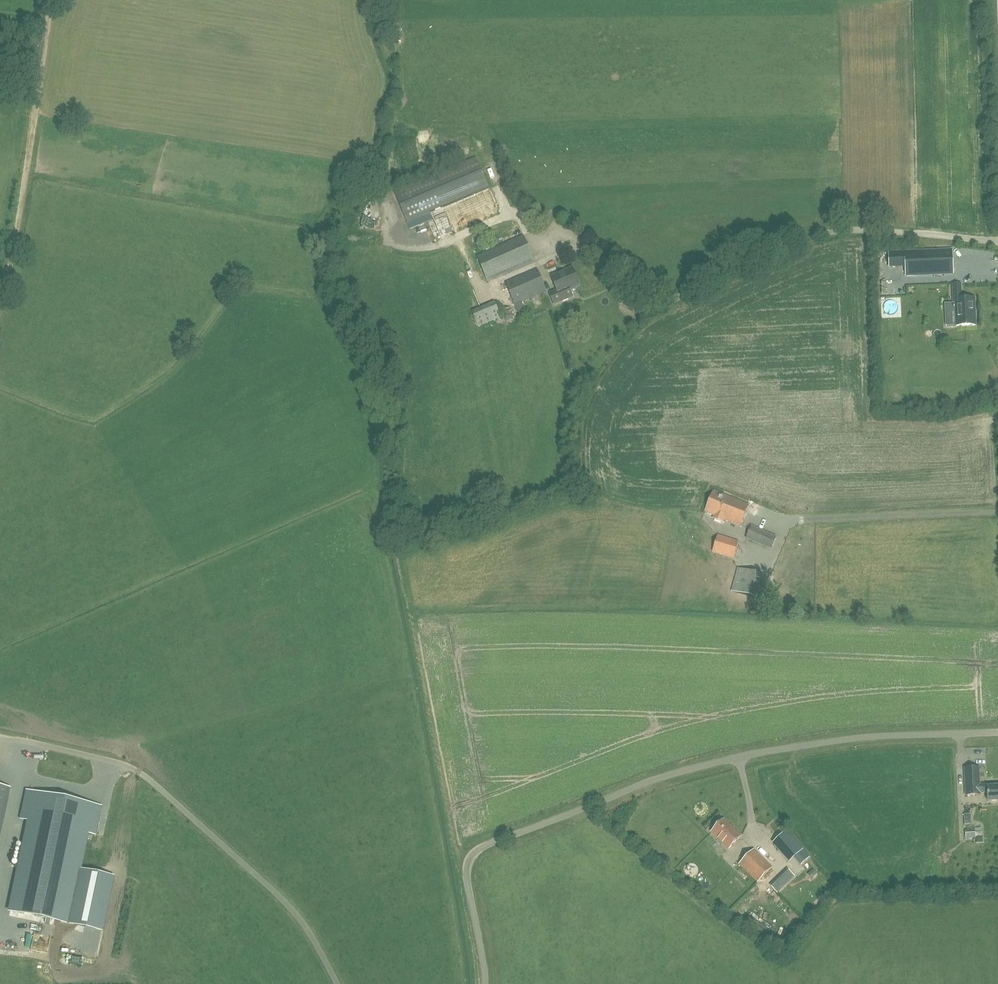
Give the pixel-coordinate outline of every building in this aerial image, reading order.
[(431,215),(433,219),(440,237),(454,232),(453,229),(443,207),(488,188),(489,188),(476,157),(394,192),(408,224),(431,215)] [(487,281),(534,261),(523,235),(476,255),(487,281)] [(945,250),(905,252),(906,266),(906,276),(946,274),(952,274),(952,273),(951,250),(945,250)] [(514,305),(547,291),(537,267),(504,281),(514,305)] [(580,286),(572,268),(551,277),(557,290),(549,293),(554,305),(573,297),(571,290),(580,286)] [(952,284),(954,326),(975,325),(974,298),(961,299),(961,284),(952,284)] [(517,319),(527,315),(524,305),(518,307),(520,310),(515,312),(517,319)] [(506,322),(514,319),(508,307),(501,310),(506,322)] [(499,308),(476,315),(480,326),(503,319),(499,308)] [(740,526),(748,505),(713,491),(705,512),(714,516),(713,519),(723,523),(724,520),(740,526)] [(771,549),(777,536),(751,525),(746,538),(771,549)] [(734,559),(739,541),(717,535),(712,552),(734,559)] [(755,598),(761,574),(737,568),(731,591),(755,598)] [(769,607),(778,606),(775,590),(766,592),(769,607)] [(980,794),(980,793),(980,785),(979,768),(964,768),(966,795),(980,794)] [(88,792),(101,793),(102,777),(90,777),(88,792)] [(980,793),(988,793),(988,801),(997,800),(997,786),(991,786),(991,784),(980,785),(980,793)] [(10,787),(0,785),(0,833),(10,787)] [(25,791),(20,818),(29,820),(10,911),(46,918),(45,923),(50,924),(51,919),(67,923),(78,870),(86,832),(95,834),(101,807),(25,791)] [(770,799),(775,806),(782,801),(776,794),(770,799)] [(791,806),(780,814),(789,825),(799,817),(791,806)] [(761,820),(768,835),(778,830),(774,822),(778,819),(775,813),(761,820)] [(740,837),(735,832),(729,825),(724,820),(712,832),(728,849),(740,837)] [(967,831),(965,831),(966,839),(976,838),(975,827),(967,828),(967,831)] [(802,848),(785,829),(772,841),(789,860),(793,856),(800,864),(808,857),(801,849),(802,848)] [(757,883),(773,868),(754,848),(738,864),(757,883)] [(777,893),(795,877),(787,868),(769,884),(777,893)] [(78,870),(67,923),(100,930),(112,877),(78,870)] [(744,923),(755,930),(758,925),(747,919),(744,923)]
